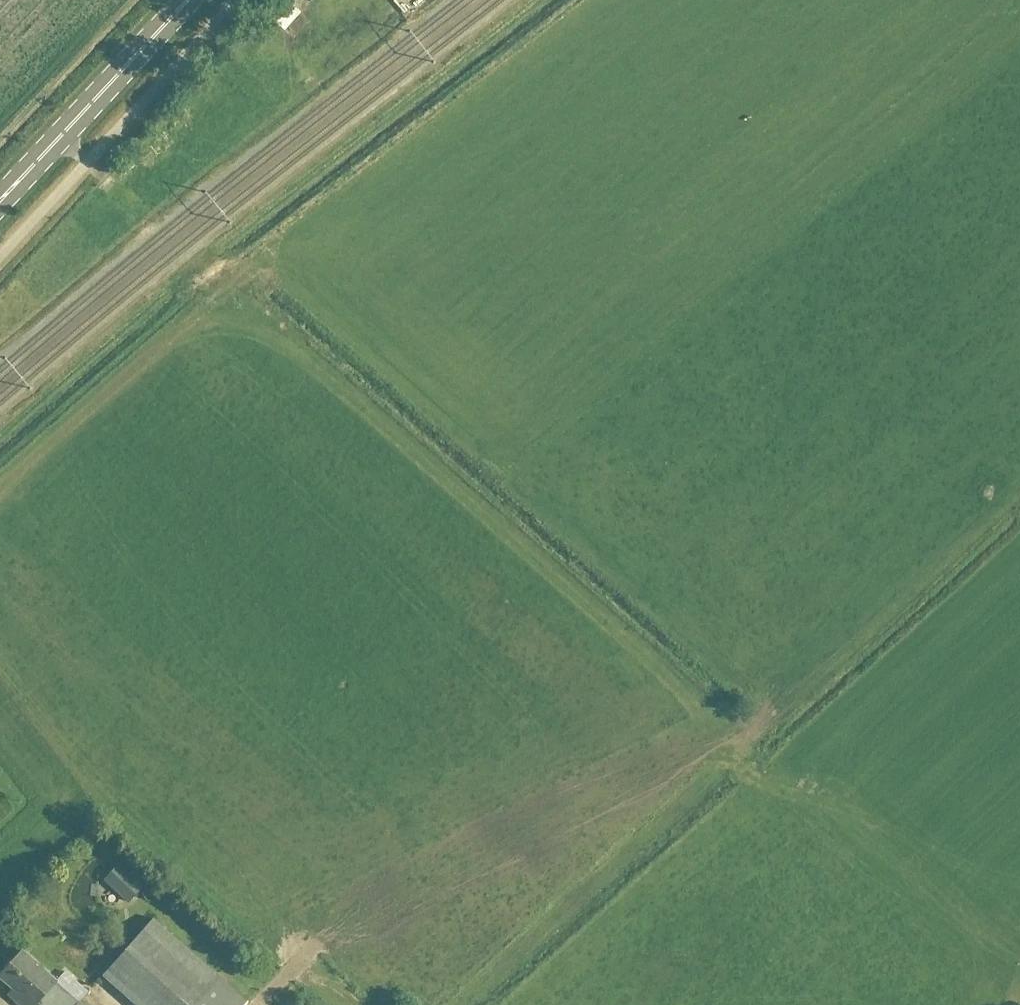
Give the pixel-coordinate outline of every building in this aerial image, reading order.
[(293,1),(275,19),(284,28),(302,11),(293,1)] [(120,896),(128,903),(141,888),(126,875),(116,887),(123,893),(120,896)] [(216,978),(153,922),(112,968),(154,1004),(246,1004),(216,978)] [(81,1000),(88,993),(65,973),(56,983),(21,953),(0,977),(0,978),(21,996),(16,1002),(20,1004),(36,1004),(37,1004),(87,1004),(81,1000)]
